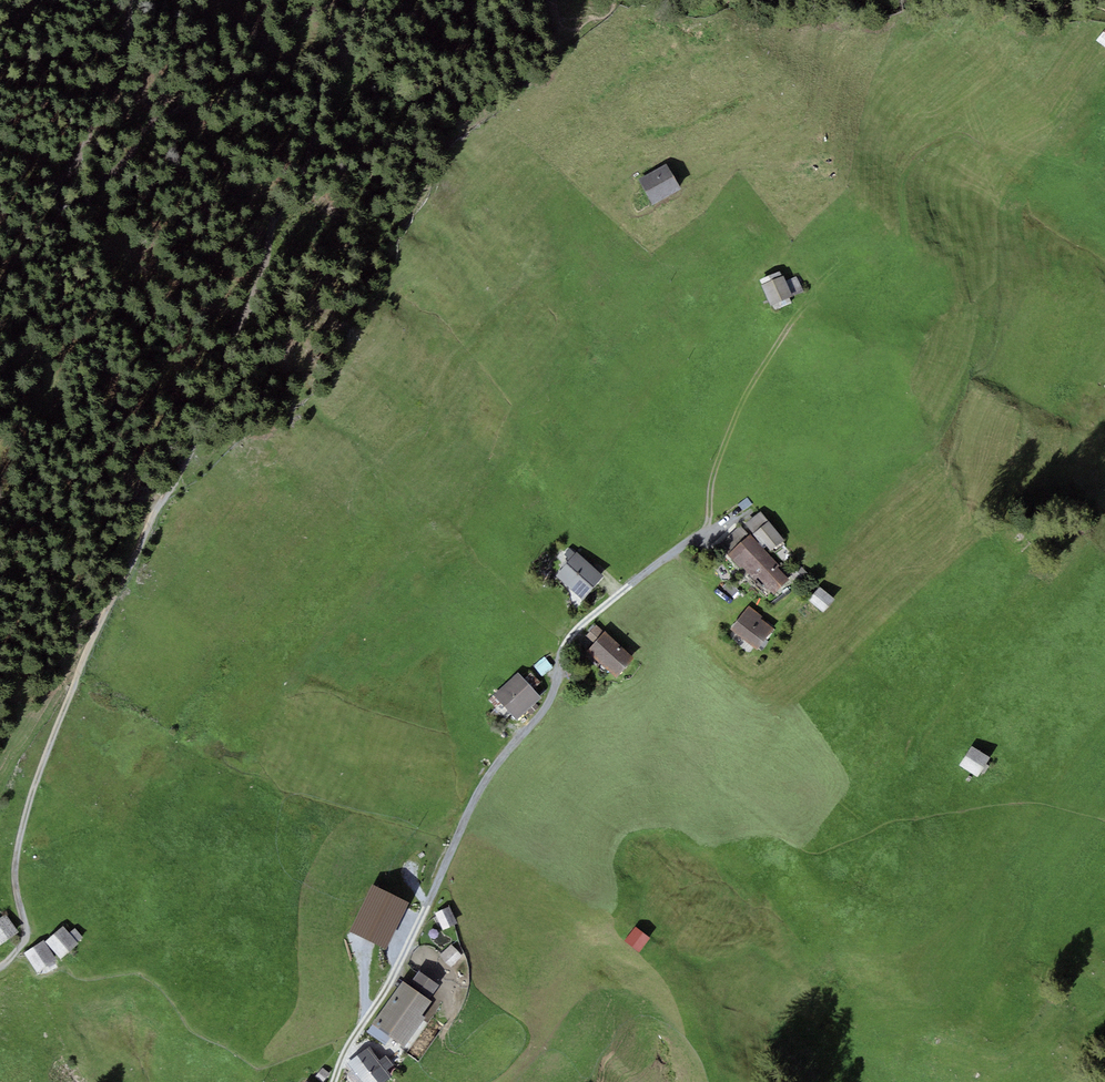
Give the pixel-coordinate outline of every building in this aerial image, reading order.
[(654,204),(680,190),(665,163),(639,178),(654,204)] [(795,306),(781,276),(764,284),(777,313),(795,306)] [(738,504),(743,511),(752,504),(747,497),(738,504)] [(753,534),(769,521),(761,512),(745,525),(753,534)] [(769,521),(753,534),(771,551),(785,539),(769,521)] [(719,545),(728,555),(748,536),(739,526),(719,545)] [(748,536),(728,555),(755,581),(759,578),(774,595),(789,581),(777,567),(779,566),(750,534),(748,536)] [(603,576),(577,552),(555,576),(582,600),(603,576)] [(836,599),(820,587),(809,601),(825,613),(836,599)] [(730,630),(757,650),(773,628),(761,619),(763,616),(748,605),(730,630)] [(634,658),(604,631),(603,632),(596,625),(586,636),(593,643),(586,650),(616,678),(634,658)] [(507,710),(516,720),(541,697),(534,690),(524,679),(518,672),(493,695),(507,710)] [(531,672),(524,679),(534,690),(541,684),(531,672)] [(507,710),(493,695),(488,700),(502,715),(507,710)] [(991,758),(975,748),(961,768),(977,779),(991,758)] [(386,950),(409,903),(373,885),(349,932),(386,950)] [(458,924),(449,907),(435,913),(444,931),(458,924)] [(5,916),(0,919),(0,945),(17,934),(5,916)] [(72,931),(65,924),(48,939),(63,956),(86,936),(78,926),(72,931)] [(652,939),(637,928),(627,941),(642,952),(652,939)] [(53,960),(41,943),(23,955),(34,973),(53,960)] [(439,955),(450,967),(462,956),(451,945),(439,955)] [(409,986),(429,1000),(439,986),(419,972),(409,986)] [(403,981),(372,1025),(390,1038),(404,1047),(425,1018),(421,1015),(431,1001),(429,1000),(409,986),(403,981)] [(390,1038),(372,1025),(367,1032),(385,1045),(390,1038)] [(370,1047),(347,1065),(351,1071),(347,1074),(353,1081),(385,1081),(392,1077),(388,1071),(394,1066),(386,1056),(380,1061),(370,1047)] [(321,1081),(322,1081),(330,1073),(323,1068),(315,1077),(321,1081)]
